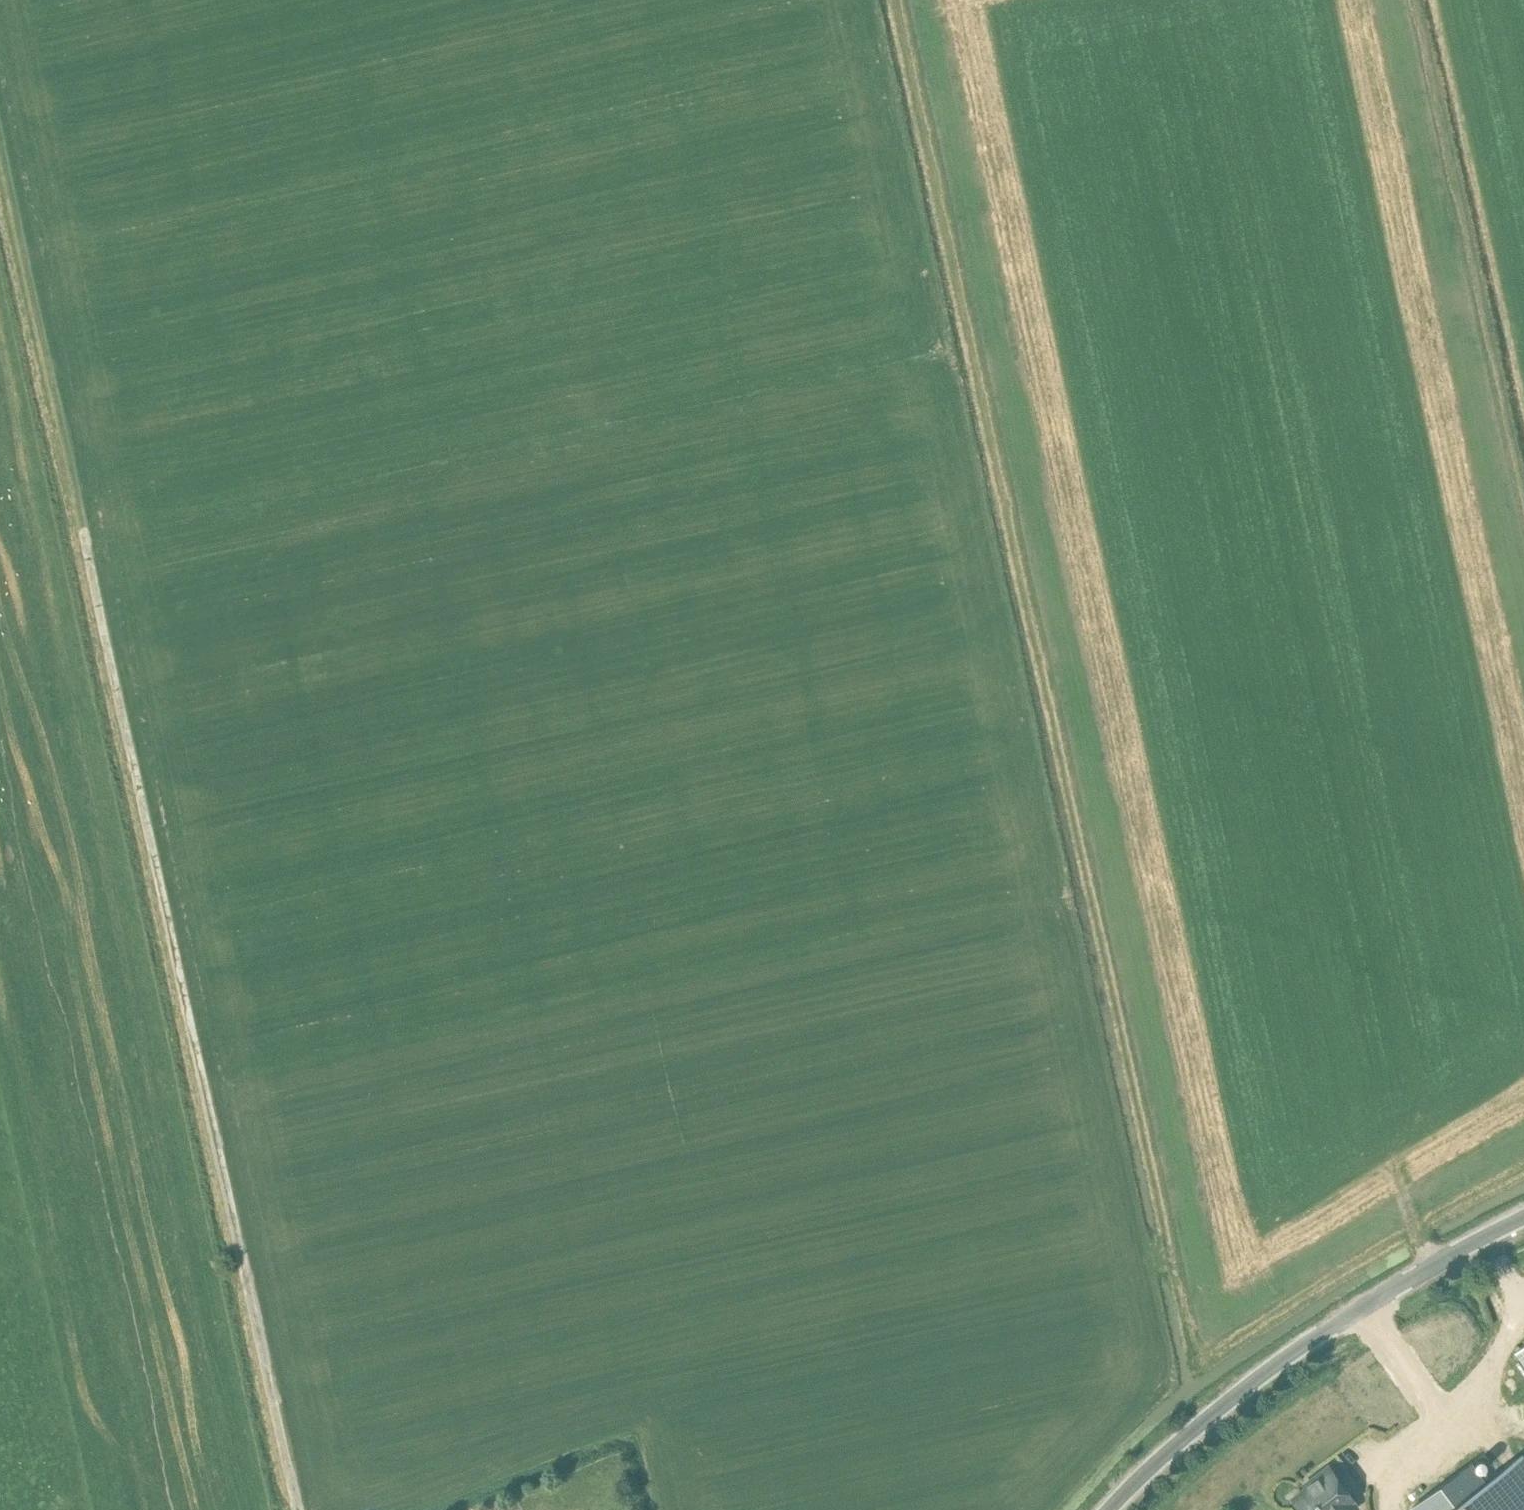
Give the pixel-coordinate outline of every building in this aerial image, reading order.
[(1520,1457),(1487,1482),(1472,1463),(1413,1507),(1415,1509),(1523,1509),(1523,1462),(1520,1457)] [(1293,1497),(1302,1509),(1339,1509),(1340,1509),(1354,1509),(1358,1507),(1352,1500),(1354,1498),(1330,1465),(1313,1478),(1315,1480),(1306,1487),(1293,1497)]
